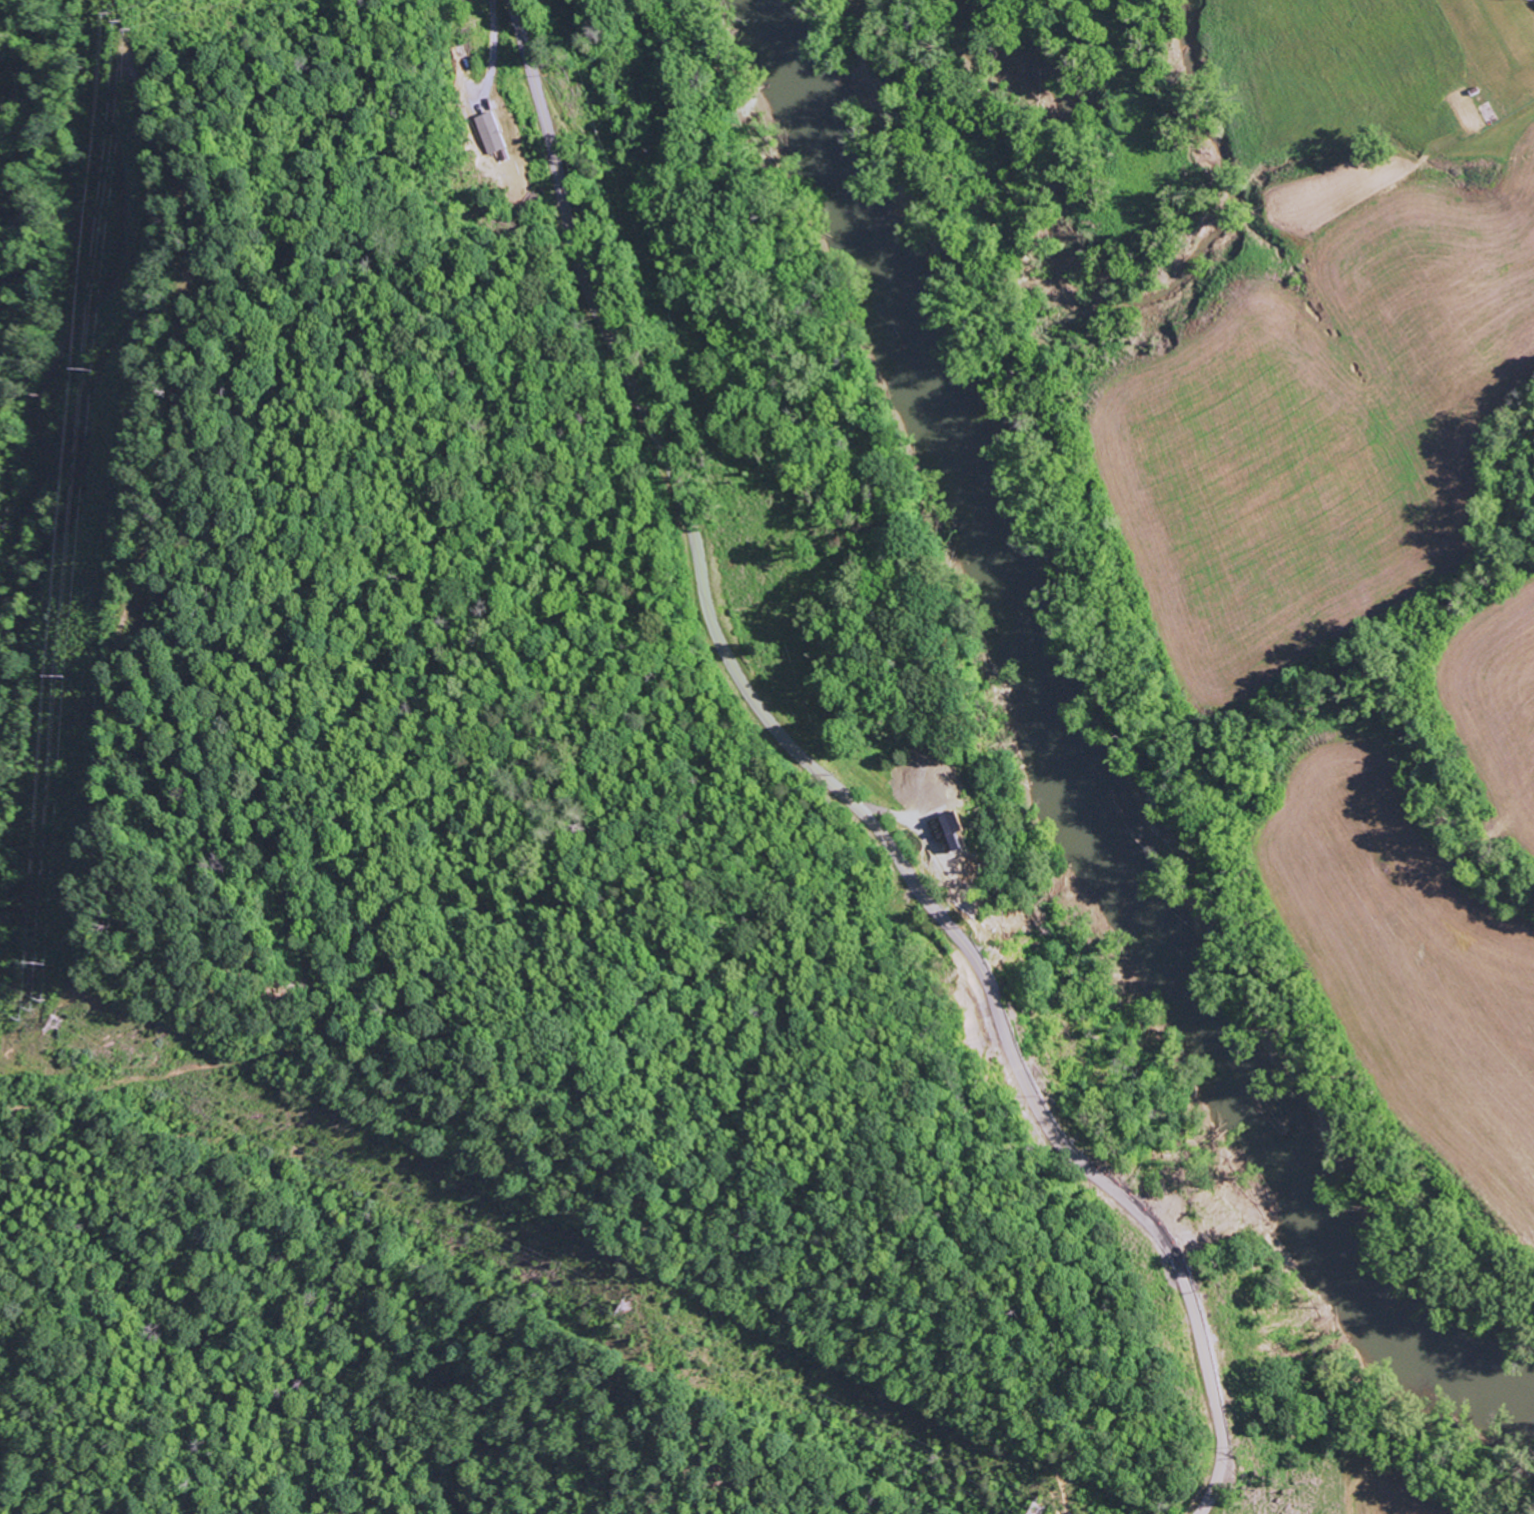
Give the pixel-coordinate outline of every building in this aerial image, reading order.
[(473,117),(486,154),(505,148),(492,110),(473,117)]
